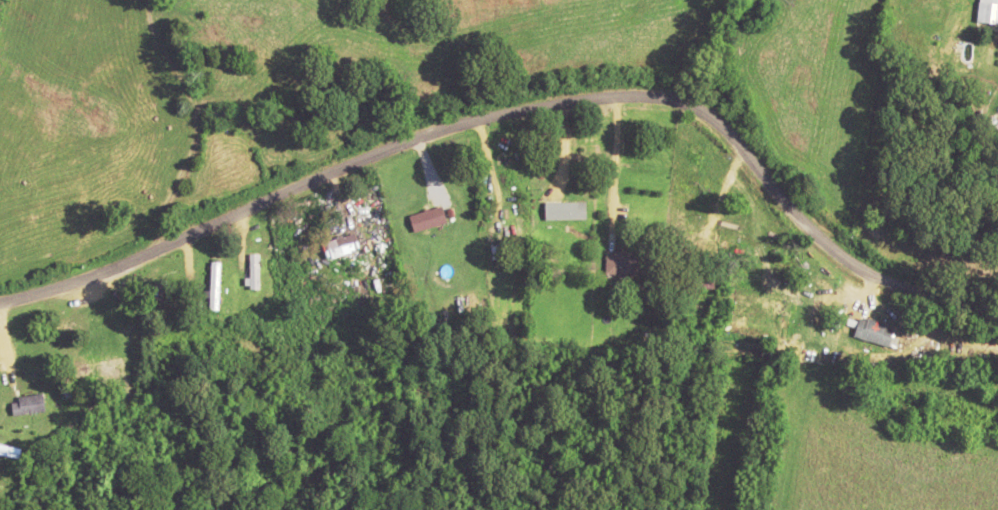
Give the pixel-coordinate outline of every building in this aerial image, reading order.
[(976,22),(997,24),(997,0),(978,0),(976,22)] [(545,219),(578,219),(578,201),(545,201),(545,219)] [(414,232),(446,221),(441,205),(408,215),(414,232)] [(360,249),(353,231),(321,244),(328,261),(360,249)] [(504,248),(522,243),(520,237),(502,242),(504,248)] [(639,273),(639,251),(606,251),(606,273),(639,273)] [(259,288),(259,253),(249,253),(249,288),(259,288)] [(890,345),(894,324),(858,317),(854,338),(890,345)] [(123,367),(122,357),(75,362),(76,372),(123,367)] [(12,414),(45,410),(43,394),(10,398),(12,414)]
